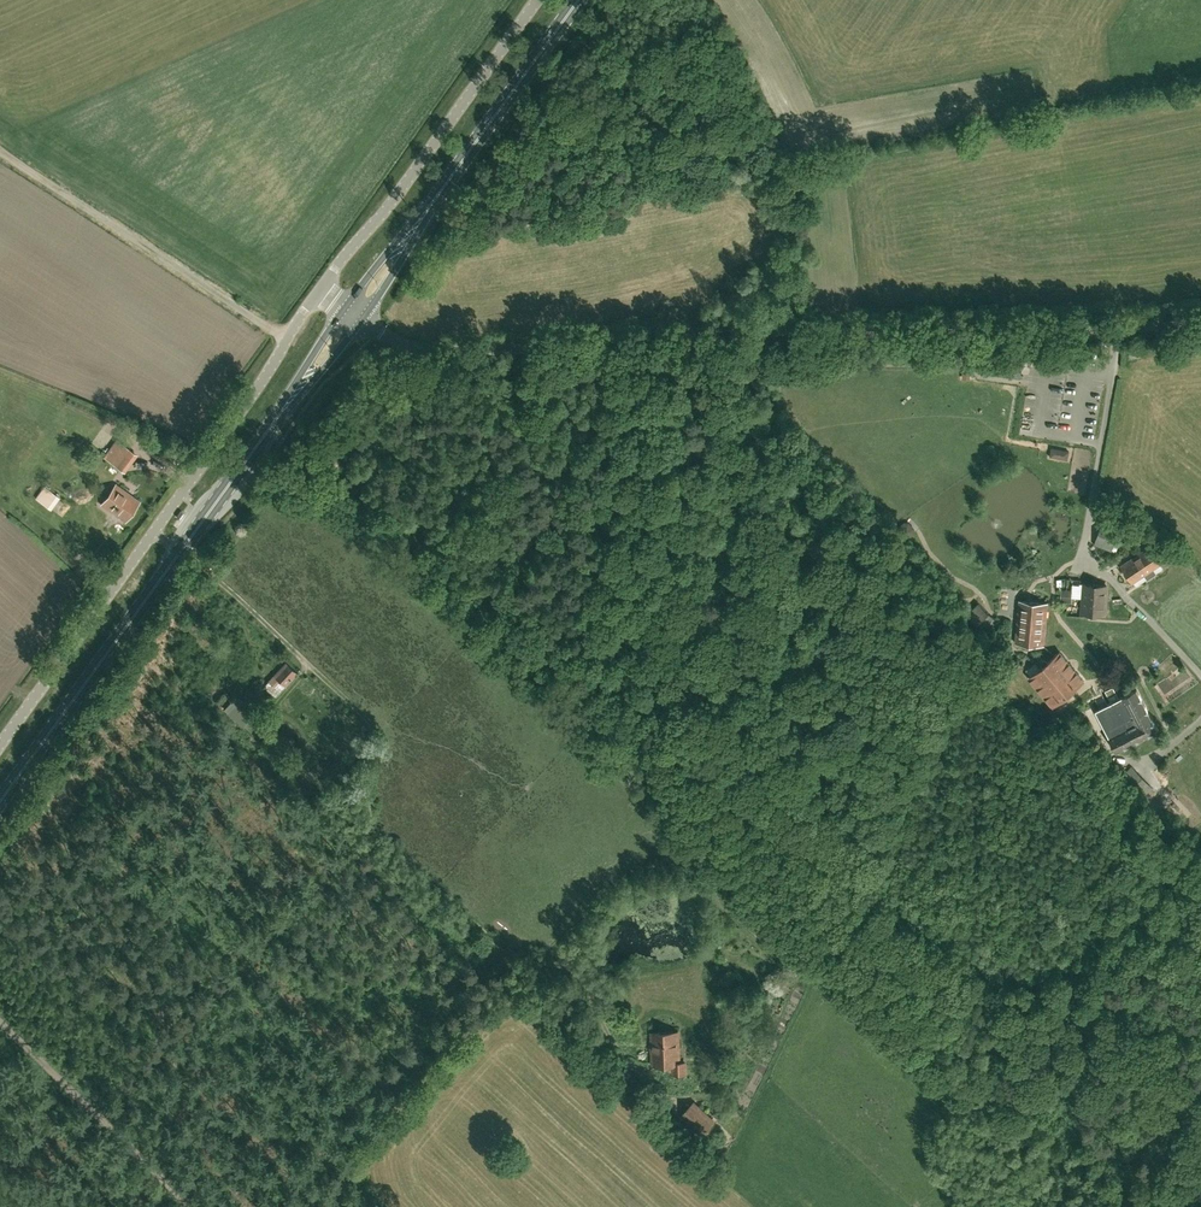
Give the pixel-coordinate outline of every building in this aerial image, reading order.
[(676,311),(675,301),(662,302),(663,312),(676,311)] [(1002,376),(1020,379),(1023,364),(1004,361),(1002,376)] [(960,369),(960,378),(968,378),(968,369),(960,369)] [(121,470),(134,452),(117,440),(104,457),(121,470)] [(1047,457),(1066,460),(1068,449),(1049,445),(1047,457)] [(125,522),(140,502),(116,484),(101,504),(125,522)] [(41,485),(32,499),(49,509),(58,495),(41,485)] [(1094,544),(1112,551),(1120,528),(1103,522),(1094,544)] [(1156,573),(1153,568),(1161,563),(1151,548),(1141,556),(1140,554),(1122,566),(1132,582),(1144,574),(1148,579),(1156,573)] [(74,570),(82,578),(88,571),(80,563),(74,570)] [(1084,584),(1082,613),(1105,614),(1107,586),(1084,584)] [(1019,601),(1016,642),(1044,645),(1047,603),(1019,601)] [(978,626),(984,631),(986,633),(997,621),(995,619),(979,603),(967,614),(978,626)] [(1048,663),(1042,667),(1029,677),(1053,706),(1066,696),(1065,695),(1070,690),(1071,691),(1084,681),(1059,652),(1047,662),(1048,663)] [(282,682),(285,685),(296,673),(286,663),(275,676),(274,675),(268,682),(275,689),(282,682)] [(1116,693),(1108,697),(1111,702),(1099,708),(1100,710),(1096,712),(1098,714),(1102,713),(1113,735),(1110,737),(1117,751),(1158,730),(1137,689),(1119,698),(1116,693)] [(1121,777),(1138,795),(1149,784),(1132,766),(1121,777)] [(678,1032),(652,1032),(652,1064),(673,1063),(674,1072),(685,1072),(685,1062),(679,1062),(678,1032)] [(692,1098),(677,1112),(699,1135),(714,1121),(692,1098)]
